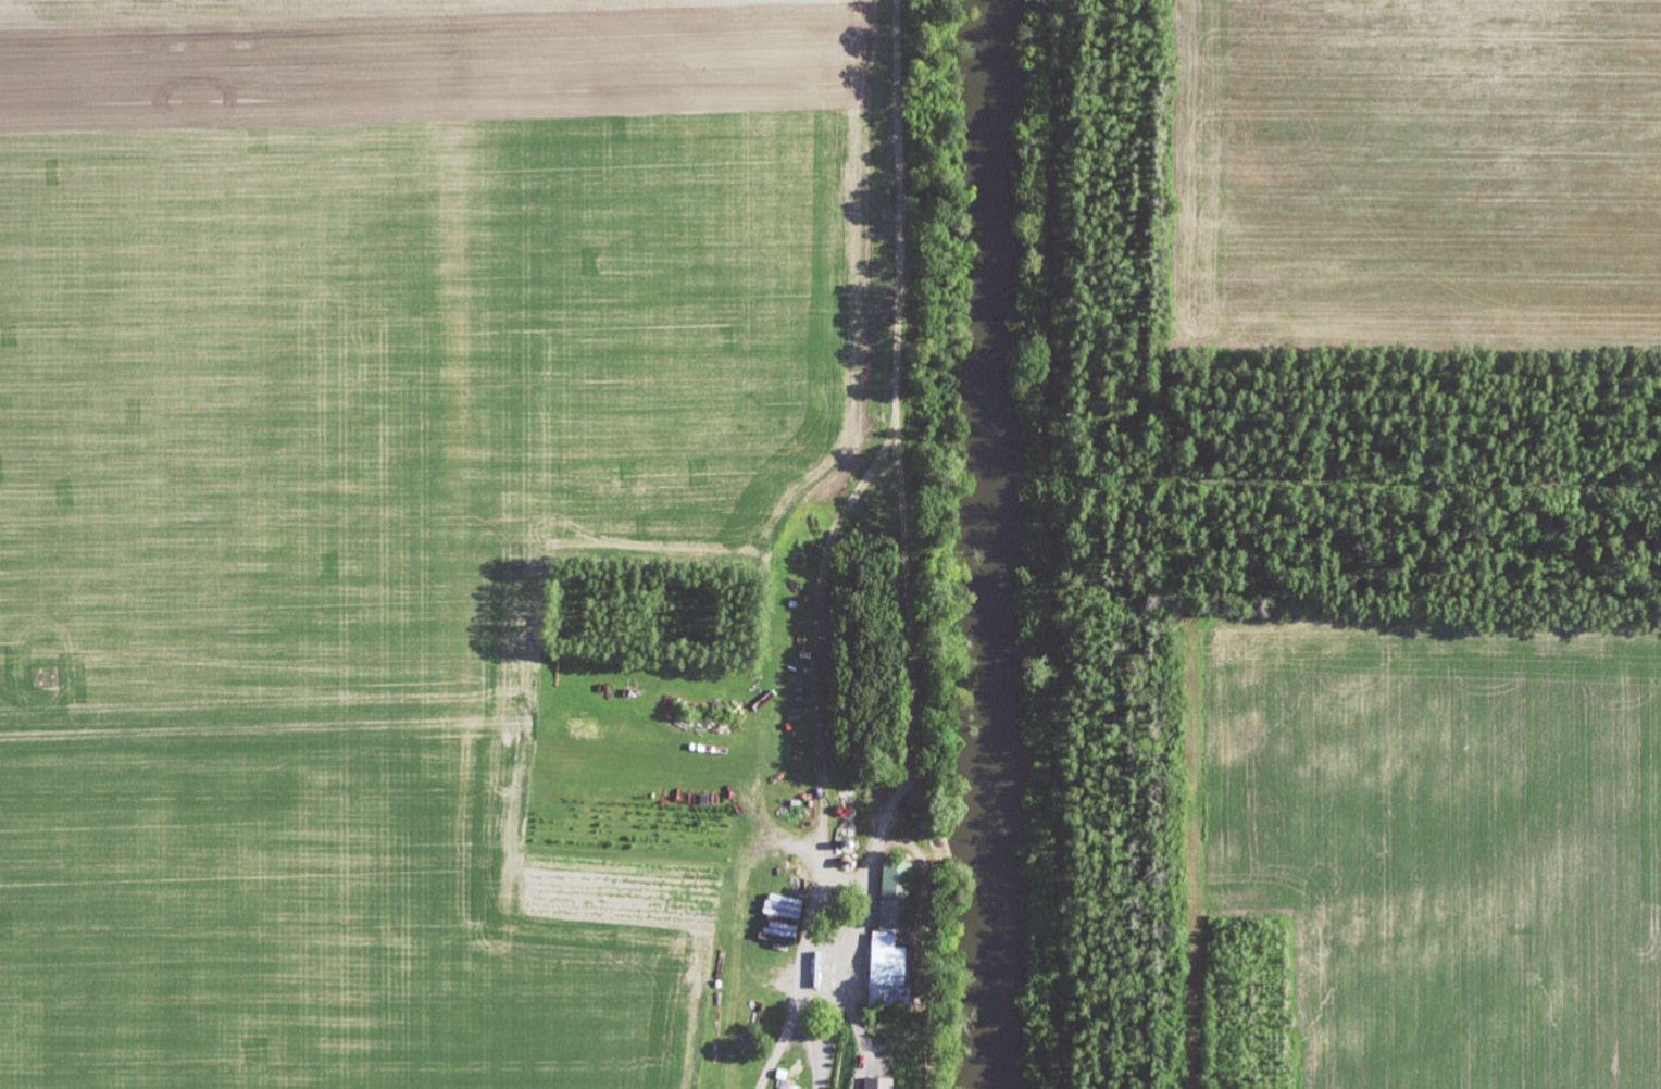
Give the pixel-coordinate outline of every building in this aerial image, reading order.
[(917,863),(911,934),(884,930),(890,861),(917,863)] [(877,946),(887,947),(888,932),(912,935),(909,986),(915,986),(914,1009),(873,1005),(877,946)] [(897,1079),(871,1077),(870,1088),(897,1088),(897,1079)]
